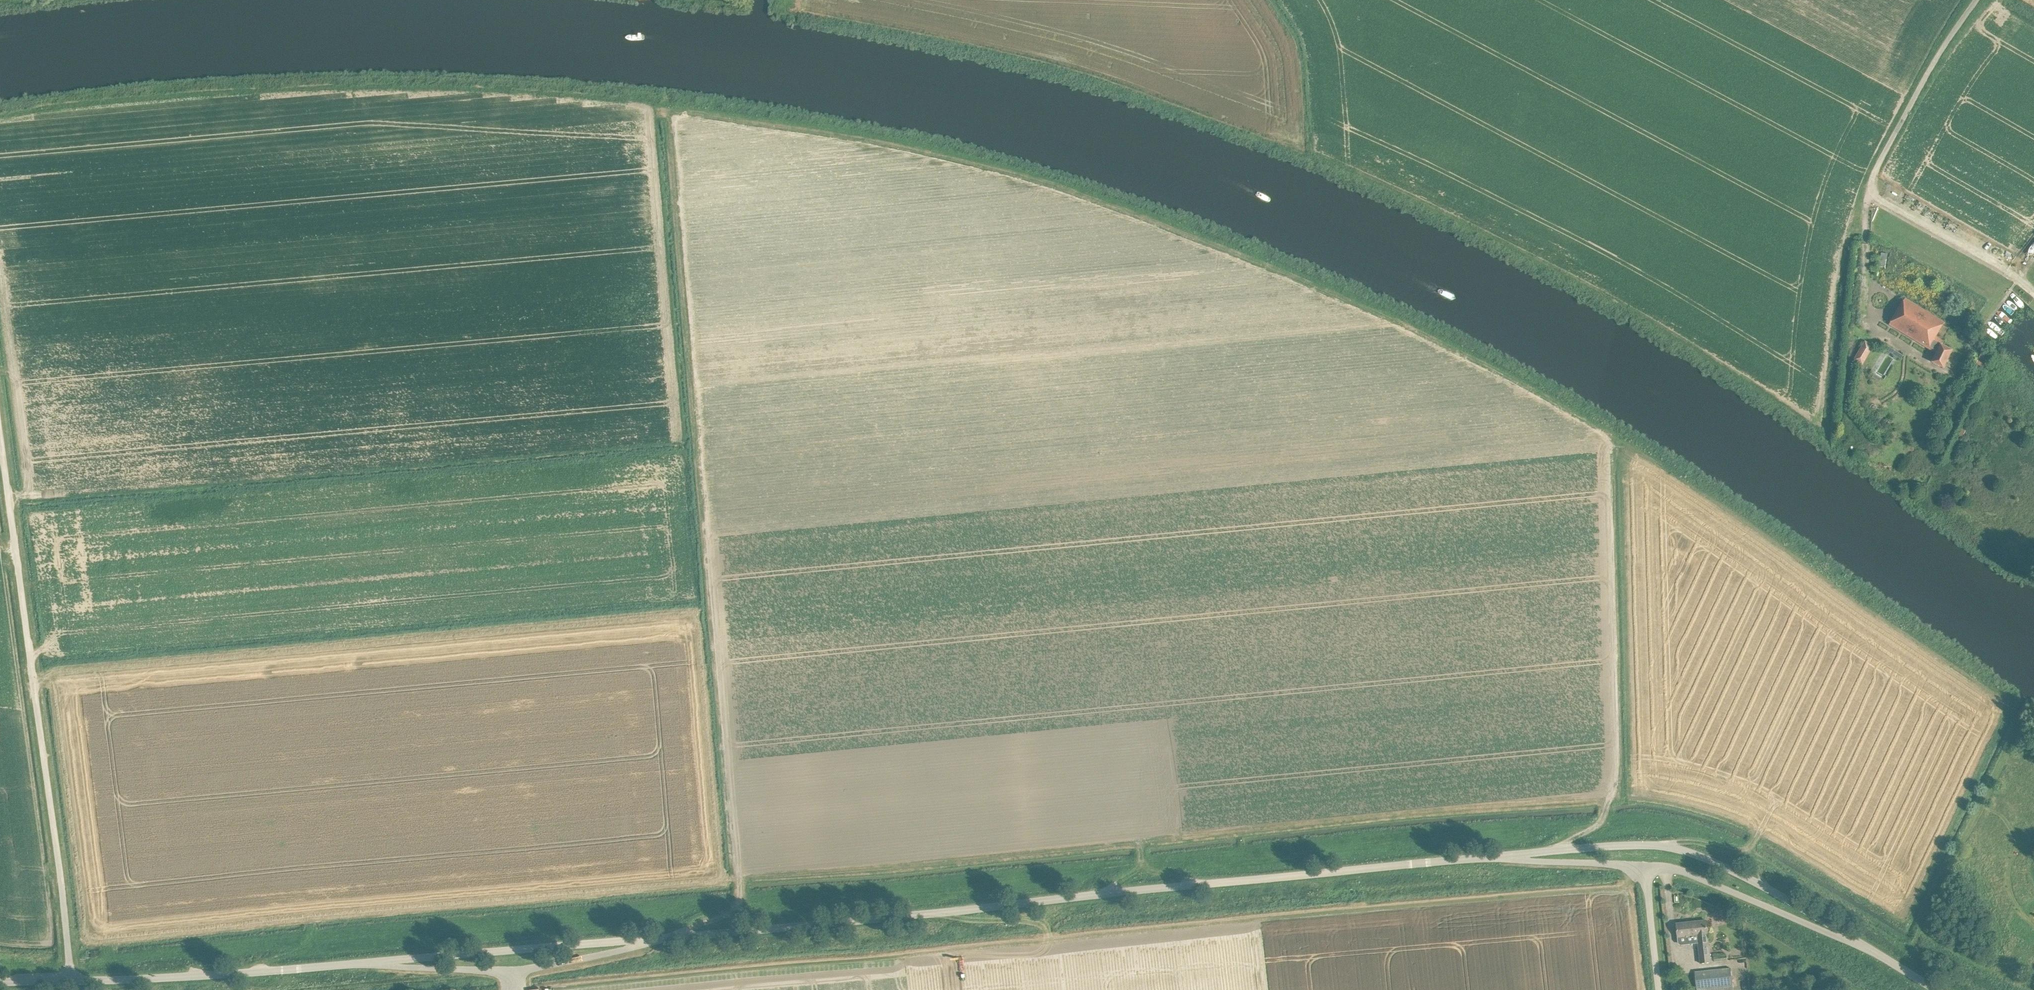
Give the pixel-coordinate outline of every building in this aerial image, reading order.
[(1885,263),(1892,264),(1895,249),(1888,248),(1885,263)] [(1944,367),(1952,350),(1942,344),(1943,341),(1935,337),(1944,322),(1905,298),(1890,324),(1937,353),(1933,362),(1944,367)] [(1865,340),(1854,360),(1863,365),(1874,346),(1865,340)] [(1890,344),(1877,365),(1890,373),(1903,352),(1890,344)] [(1986,368),(1989,363),(1979,358),(1976,364),(1986,368)] [(1680,944),(1698,942),(1700,963),(1711,962),(1706,920),(1677,923),(1679,942),(1680,944)] [(1732,984),(1731,968),(1695,972),(1697,989),(1726,989),(1733,989),(1732,984)]
